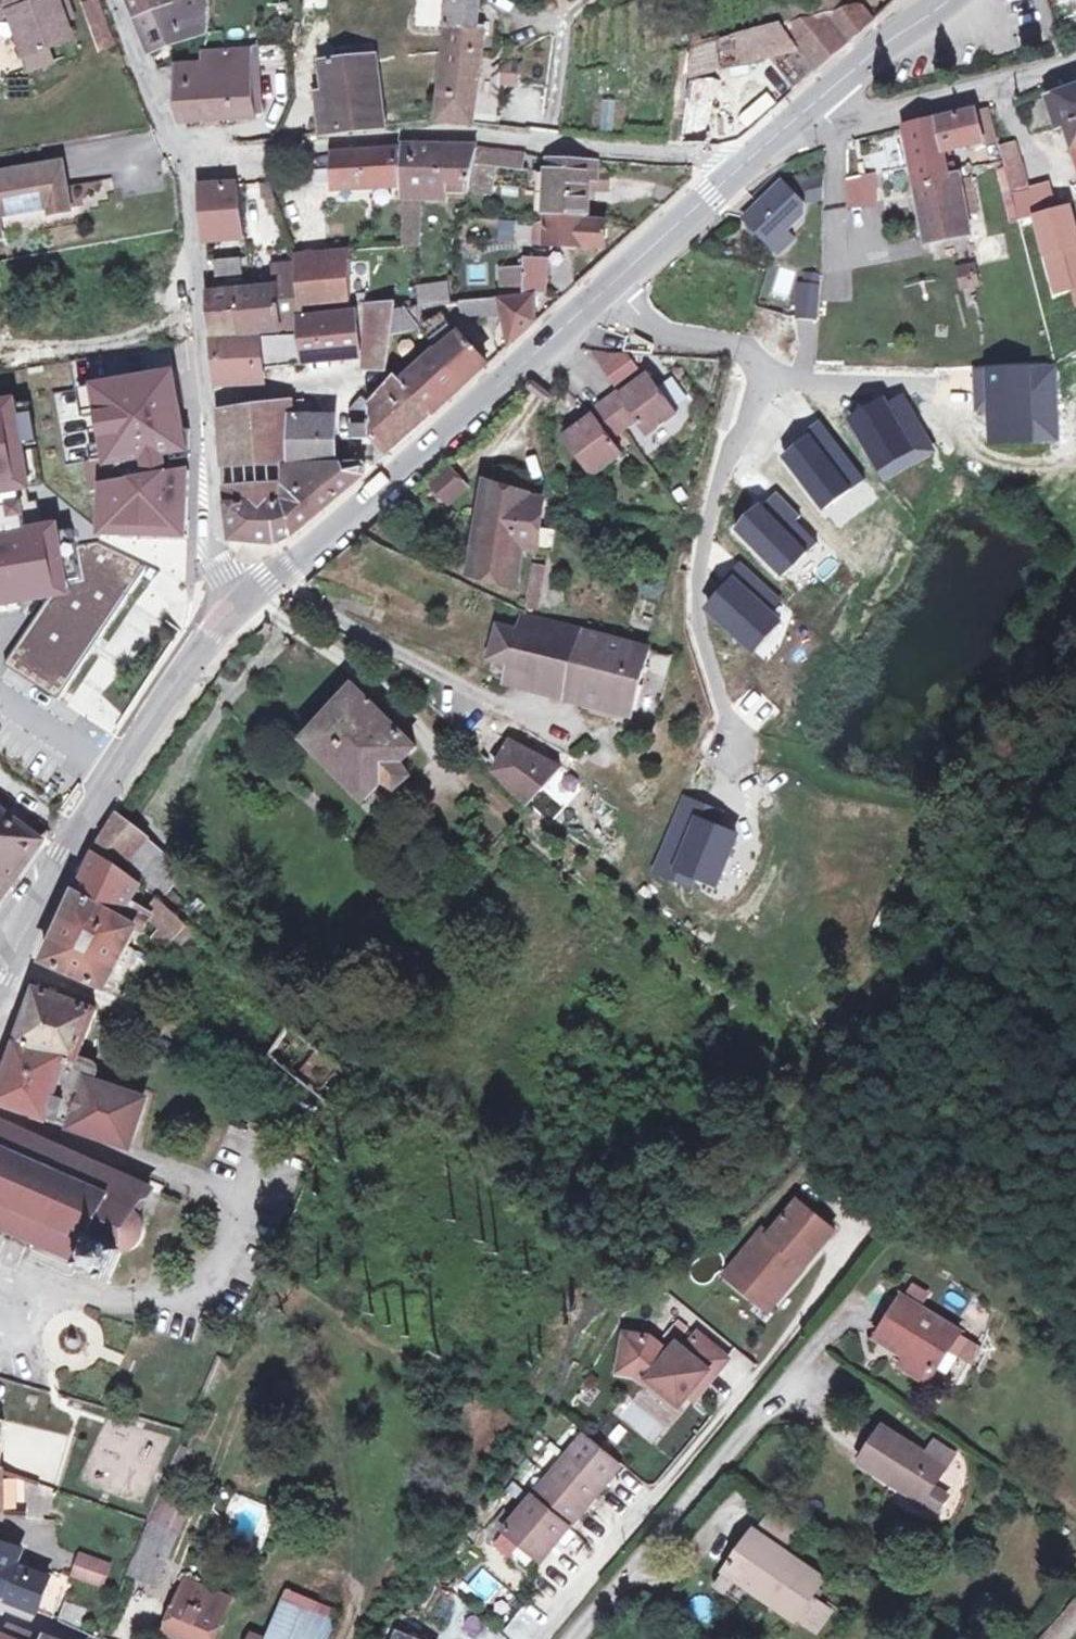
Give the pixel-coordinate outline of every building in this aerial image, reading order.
[(60,0),(0,0),(0,18),(11,14),(32,68),(53,61),(48,46),(74,36),(67,17),(60,0)] [(67,17),(75,15),(69,0),(60,0),(67,17)] [(87,9),(104,2),(103,0),(84,0),(87,9)] [(138,22),(175,14),(168,0),(129,0),(138,22)] [(209,6),(205,7),(203,0),(168,0),(175,14),(138,22),(151,50),(208,30),(209,6)] [(441,24),(444,25),(442,57),(479,59),(481,26),(474,27),(476,0),(443,0),(441,24)] [(118,36),(104,2),(87,9),(100,43),(118,36)] [(855,5),(779,26),(762,31),(715,40),(715,65),(763,59),(793,90),(824,63),(870,22),(855,5)] [(248,40),(250,54),(281,53),(280,38),(248,40)] [(715,40),(685,46),(685,75),(714,74),(715,65),(715,40)] [(281,53),(250,54),(206,56),(205,64),(173,65),(179,118),(185,123),(255,117),(251,69),(282,67),(281,53)] [(475,122),(479,59),(442,57),(440,82),(440,93),(438,120),(475,122)] [(323,108),(327,133),(386,125),(375,58),(325,65),(332,107),(323,108)] [(323,108),(332,107),(325,65),(317,66),(323,108)] [(713,110),(714,77),(714,74),(685,75),(682,143),(711,145),(712,139),(741,136),(741,112),(713,110)] [(714,77),(713,110),(741,112),(763,116),(770,85),(742,78),(714,77)] [(1060,126),(1069,151),(1075,148),(1075,83),(1041,96),(1053,128),(1060,126)] [(615,126),(615,101),(586,100),(585,126),(615,126)] [(974,108),(981,137),(982,141),(994,137),(985,105),(974,108)] [(936,118),(942,148),(964,143),(981,137),(974,108),(936,118)] [(905,125),(928,235),(962,227),(960,214),(974,210),(966,174),(953,178),(951,168),(947,169),(942,148),(936,118),(905,125)] [(1014,137),(998,142),(1002,156),(1003,162),(1020,158),(1014,137)] [(964,143),(942,148),(947,169),(951,168),(970,164),(964,143)] [(408,187),(477,191),(477,188),(477,169),(478,153),(478,149),(409,146),(410,149),(408,187)] [(397,148),(369,148),(332,151),(333,163),(335,184),(396,181),(397,148)] [(332,151),(313,154),(314,164),(333,163),(332,151)] [(530,170),(531,159),(531,154),(478,153),(477,169),(489,169),(530,170)] [(1003,162),(1010,187),(1026,182),(1020,158),(1003,162)] [(548,159),(548,176),(548,193),(547,220),(583,219),(586,174),(592,174),(599,174),(599,161),(548,159)] [(65,162),(0,173),(0,213),(49,204),(51,211),(74,208),(65,162)] [(489,169),(477,169),(477,188),(489,188),(489,169)] [(599,174),(592,174),(591,190),(610,190),(610,174),(599,174)] [(771,211),(758,226),(773,238),(786,223),(802,205),(801,194),(798,192),(782,178),(777,174),(756,199),(771,211)] [(878,202),(875,175),(844,180),(848,207),(878,202)] [(548,176),(533,176),(532,193),(548,193),(548,176)] [(817,178),(782,178),(798,192),(817,192),(817,178)] [(1052,202),(1045,178),(1026,182),(1010,187),(1013,199),(1033,194),(1036,207),(1052,202)] [(246,235),(242,181),(208,183),(204,184),(200,187),(205,239),(246,235)] [(1013,199),(1017,212),(1036,207),(1033,194),(1013,199)] [(744,213),(758,226),(771,211),(756,199),(744,213)] [(1071,202),(1029,214),(1053,296),(1069,292),(1073,308),(1075,307),(1075,218),(1071,202)] [(416,233),(418,204),(403,203),(401,239),(410,240),(410,233),(416,233)] [(532,247),(535,247),(604,244),(603,219),(583,219),(547,220),(547,224),(532,225),(532,247)] [(795,231),(786,223),(773,238),(782,246),(795,231)] [(525,286),(524,290),(532,290),(545,290),(546,252),(525,252),(525,259),(526,260),(526,266),(508,265),(508,266),(500,267),(500,285),(525,286)] [(216,275),(243,273),(242,264),(249,264),(248,253),(214,257),(216,275)] [(352,257),(312,260),(314,298),(355,295),(352,261),(352,257)] [(368,259),(352,261),(355,295),(371,293),(368,259)] [(280,285),(251,287),(240,288),(243,328),(298,325),(300,325),(300,314),(309,313),(308,298),(314,298),(312,260),(301,260),(301,262),(278,263),(280,285)] [(982,283),(972,261),(953,269),(962,291),(982,283)] [(798,312),(815,314),(818,271),(805,270),(804,278),(800,278),(798,312)] [(213,331),(243,328),(240,288),(209,290),(213,331)] [(532,292),(482,296),(492,315),(509,342),(534,321),(532,292)] [(482,296),(457,298),(469,314),(492,315),(482,296)] [(441,309),(446,315),(469,314),(457,298),(435,301),(441,309)] [(400,305),(396,336),(420,322),(408,304),(400,305)] [(395,345),(396,336),(400,305),(378,308),(372,348),(370,369),(390,370),(392,346),(395,345)] [(361,308),(315,312),(309,313),(310,324),(300,325),(298,325),(299,328),(300,331),(303,353),(363,349),(361,308)] [(420,322),(437,349),(466,381),(488,362),(459,327),(457,328),(446,315),(441,309),(420,322)] [(300,314),(300,325),(310,324),(309,313),(300,314)] [(300,331),(213,338),(218,380),(223,382),(260,378),(258,363),(304,359),(303,353),(300,331)] [(611,386),(640,371),(625,342),(595,357),(611,386)] [(437,349),(404,382),(431,413),(466,381),(437,349)] [(988,443),(1059,440),(1055,362),(972,366),(974,412),(986,411),(988,443)] [(104,521),(124,521),(124,532),(167,533),(167,522),(188,523),(190,468),(184,470),(181,458),(190,456),(192,427),(185,428),(174,369),(94,384),(100,415),(105,442),(107,456),(91,459),(87,460),(93,489),(105,487),(104,521)] [(624,389),(611,399),(632,426),(643,418),(654,432),(684,411),(653,372),(627,393),(624,389)] [(376,408),(362,394),(351,405),(352,436),(373,434),(377,462),(431,413),(404,382),(376,408)] [(94,384),(78,387),(84,418),(100,415),(94,384)] [(74,389),(53,392),(58,423),(79,420),(74,389)] [(847,418),(886,483),(939,451),(904,393),(889,402),(885,395),(847,418)] [(224,408),(232,509),(235,539),(281,544),(297,534),(296,460),(296,424),(310,423),(310,415),(310,404),(310,398),(224,408)] [(48,585),(61,583),(83,579),(77,545),(74,529),(43,513),(41,499),(31,501),(28,487),(30,487),(23,449),(23,446),(15,405),(14,399),(0,402),(0,605),(50,597),(48,585)] [(597,413),(568,434),(597,473),(628,451),(617,437),(632,426),(611,399),(595,411),(597,413)] [(29,402),(15,405),(23,446),(36,443),(29,402)] [(336,459),(335,414),(310,415),(310,423),(296,424),(296,460),(336,459)] [(779,453),(822,510),(864,478),(821,422),(779,453)] [(105,442),(89,445),(91,459),(107,456),(105,442)] [(37,447),(23,449),(30,487),(44,484),(37,447)] [(336,459),(296,460),(297,534),(325,509),(365,472),(365,459),(336,459)] [(446,460),(428,474),(444,494),(462,479),(446,460)] [(496,477),(479,575),(523,582),(528,539),(544,540),(546,522),(549,492),(531,489),(531,485),(496,477)] [(731,529),(780,575),(821,536),(773,488),(731,529)] [(124,521),(104,521),(104,532),(124,532),(124,521)] [(188,523),(167,522),(167,533),(188,534),(188,523)] [(562,523),(546,522),(544,540),(559,542),(562,523)] [(61,583),(8,664),(61,699),(149,565),(99,541),(77,545),(83,579),(61,583)] [(543,555),(533,599),(545,602),(555,557),(543,555)] [(702,608),(752,653),(782,620),(773,611),(785,598),(745,562),(702,608)] [(656,641),(549,611),(529,606),(525,623),(514,662),(510,677),(636,713),(656,641)] [(493,656),(514,662),(525,623),(503,616),(493,656)] [(421,737),(355,682),(307,738),(372,794),(391,772),(406,780),(420,764),(409,752),(421,737)] [(536,731),(504,765),(533,792),(554,780),(569,761),(536,731)] [(725,810),(680,793),(649,872),(690,888),(694,879),(716,887),(738,831),(719,824),(725,810)] [(17,879),(45,840),(17,819),(0,807),(0,867),(17,879)] [(120,811),(102,838),(123,857),(141,872),(160,847),(149,833),(120,811)] [(102,838),(77,891),(125,913),(134,900),(145,885),(142,882),(143,879),(118,863),(123,857),(102,838)] [(174,858),(160,847),(141,872),(146,876),(154,884),(174,858)] [(118,863),(143,879),(146,876),(141,872),(123,857),(118,863)] [(453,869),(464,879),(471,871),(460,861),(453,869)] [(0,867),(0,902),(17,879),(0,867)] [(47,957),(105,984),(134,925),(140,927),(150,912),(134,900),(125,913),(77,891),(47,957)] [(198,924),(163,892),(150,912),(168,927),(163,935),(168,939),(175,929),(186,938),(198,924)] [(97,1005),(37,984),(17,1039),(82,1057),(99,1006),(97,1005)] [(295,1015),(272,1052),(321,1093),(337,1106),(352,1071),(316,1039),(300,1020),(295,1015)] [(144,1098),(90,1079),(66,1070),(69,1063),(79,1066),(82,1057),(17,1039),(0,1086),(0,1099),(48,1116),(49,1114),(74,1124),(74,1126),(130,1145),(144,1098)] [(96,1061),(82,1057),(79,1066),(69,1063),(66,1070),(90,1079),(96,1061)] [(314,1102),(330,1116),(337,1106),(321,1093),(314,1102)] [(73,1265),(106,1280),(121,1249),(126,1249),(131,1249),(136,1248),(140,1245),(145,1241),(148,1235),(150,1228),(149,1221),(146,1214),(141,1208),(136,1206),(131,1204),(142,1179),(92,1156),(54,1139),(0,1115),(0,1223),(76,1258),(73,1265)] [(839,1232),(802,1202),(775,1236),(768,1230),(730,1276),(762,1302),(775,1287),(786,1296),(801,1277),(794,1272),(803,1261),(810,1267),(839,1232)] [(786,1296),(775,1287),(762,1302),(773,1311),(786,1296)] [(963,1332),(913,1297),(888,1336),(917,1357),(938,1371),(963,1332)] [(640,1324),(610,1359),(679,1418),(732,1356),(696,1325),(673,1351),(640,1324)] [(931,1381),(938,1371),(917,1357),(910,1367),(931,1381)] [(617,1421),(657,1445),(666,1429),(653,1421),(662,1407),(636,1391),(617,1421)] [(10,1515),(9,1473),(25,1477),(29,1434),(8,1431),(8,1421),(0,1420),(0,1515),(10,1515)] [(952,1468),(888,1426),(865,1461),(927,1503),(952,1468)] [(587,1438),(570,1459),(605,1488),(622,1466),(587,1438)] [(570,1459),(509,1536),(544,1563),(605,1488),(570,1459)] [(165,1489),(155,1513),(149,1529),(178,1540),(195,1501),(165,1489)] [(771,1515),(759,1531),(783,1548),(795,1532),(771,1515)] [(178,1540),(149,1529),(132,1570),(150,1578),(162,1555),(169,1557),(178,1540)] [(759,1531),(757,1529),(729,1568),(761,1593),(796,1618),(826,1579),(783,1548),(759,1531)] [(499,1548),(534,1576),(544,1563),(509,1536),(499,1548)] [(10,1597),(24,1561),(29,1549),(0,1538),(0,1593),(10,1597)] [(119,1560),(90,1551),(83,1571),(113,1580),(119,1560)] [(24,1561),(10,1597),(44,1611),(57,1576),(41,1569),(24,1561)] [(481,1568),(464,1586),(489,1608),(506,1589),(481,1568)] [(729,1568),(721,1579),(754,1604),(761,1593),(729,1568)] [(186,1580),(165,1631),(185,1638),(215,1638),(232,1599),(186,1580)] [(290,1592),(269,1638),(329,1638),(341,1612),(290,1592)] [(6,1627),(2,1638),(37,1638),(6,1627)]
